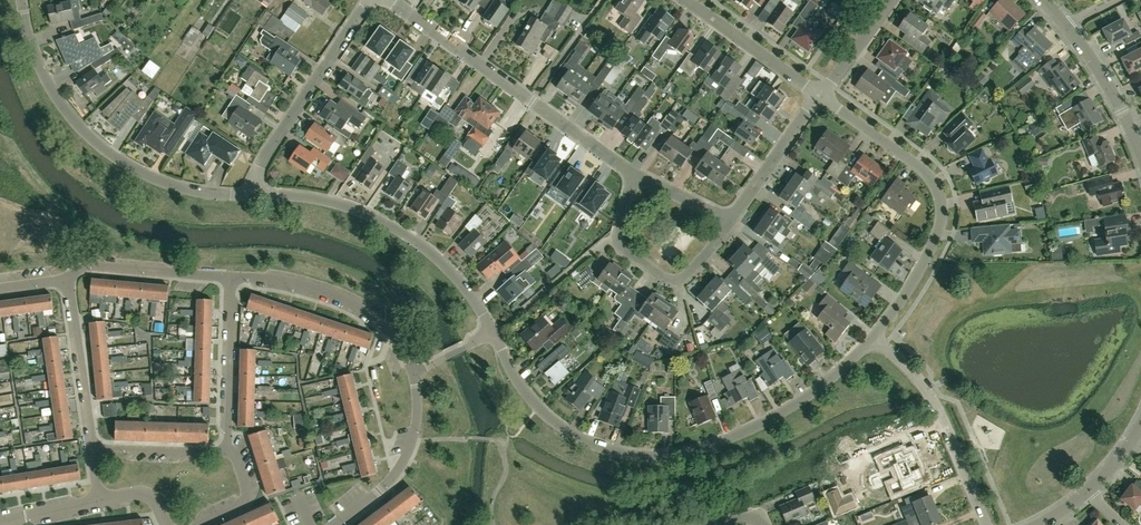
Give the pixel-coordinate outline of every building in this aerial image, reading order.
[(313,8),(314,8),(324,16),(331,7),(321,0),(301,0),(313,8)] [(477,4),(480,0),(461,0),(459,2),(464,5),(464,8),(468,10),(471,10),(472,11),(477,4)] [(494,3),(483,19),(485,20),(485,22),(489,25),(492,24),(496,27),(511,6),(502,0),(489,0),(494,3)] [(617,9),(627,16),(620,26),(631,33),(641,18),(635,13),(644,0),(624,0),(617,9)] [(763,1),(764,0),(736,0),(748,8),(754,1),(760,5),(763,1)] [(767,22),(780,31),(793,13),(781,4),(784,0),(770,0),(763,10),(770,14),(770,13),(772,15),(767,22)] [(818,6),(810,0),(800,15),(808,21),(818,6)] [(954,0),(918,0),(925,5),(923,7),(931,13),(932,11),(936,14),(942,6),(948,10),(954,0)] [(1025,15),(1009,0),(1001,0),(990,12),(1010,30),(1025,15)] [(101,13),(81,20),(79,10),(72,11),(70,1),(48,7),(52,24),(70,20),(71,24),(73,30),(92,24),(91,24),(104,20),(101,13)] [(533,17),(525,30),(541,40),(545,42),(553,29),(555,30),(560,23),(565,26),(575,10),(561,2),(553,16),(546,12),(541,22),(533,17)] [(293,3),(285,14),(302,26),(309,15),(293,3)] [(637,38),(642,42),(644,43),(651,34),(658,39),(673,20),(659,10),(650,21),(649,21),(642,31),(637,38)] [(273,16),(266,11),(258,23),(265,27),(273,16)] [(986,17),(980,12),(965,31),(971,36),(986,17)] [(930,43),(921,36),(928,27),(910,14),(905,20),(904,19),(903,21),(904,21),(899,28),(906,33),(902,39),(922,53),(930,43)] [(363,16),(358,27),(363,29),(368,19),(363,16)] [(1109,27),(1103,30),(1111,45),(1124,38),(1127,44),(1140,37),(1138,31),(1131,35),(1123,20),(1109,27)] [(815,29),(806,23),(804,21),(791,39),(808,52),(821,34),(821,33),(826,26),(821,22),(815,29)] [(288,43),(295,32),(282,23),(275,34),(288,43)] [(214,27),(209,24),(203,34),(208,37),(214,27)] [(189,48),(190,46),(191,46),(201,32),(193,27),(182,43),(189,48)] [(386,62),(391,55),(385,51),(394,37),(392,36),(394,34),(387,30),(386,31),(380,28),(366,47),(386,62)] [(1039,58),(1052,45),(1052,44),(1051,45),(1034,29),(1035,28),(1029,33),(1028,33),(1024,29),(1024,28),(1012,41),(1013,41),(1018,46),(1017,46),(1018,47),(1022,42),(1025,45),(1019,52),(1019,55),(1031,67),(1034,66),(1041,60),(1039,58)] [(270,34),(263,30),(261,34),(263,35),(260,40),(261,45),(272,51),(266,59),(272,63),(290,75),(300,61),(285,51),(289,44),(276,36),(274,40),(268,36),(270,34)] [(541,41),(541,40),(525,30),(517,44),(533,54),(541,41)] [(666,36),(652,56),(659,62),(667,51),(678,53),(682,56),(696,36),(690,31),(678,31),(671,40),(666,36)] [(589,40),(592,35),(588,32),(584,37),(589,40)] [(87,66),(93,63),(104,56),(95,37),(80,44),(75,34),(65,38),(65,36),(62,37),(63,38),(56,40),(68,66),(84,58),(87,66)] [(134,47),(123,37),(119,42),(130,52),(134,47)] [(973,41),(966,37),(963,44),(970,48),(973,41)] [(882,71),(890,77),(896,81),(903,71),(904,72),(912,61),(905,56),(908,53),(890,40),(877,58),(887,65),(882,71)] [(404,65),(407,62),(414,51),(409,48),(410,46),(403,41),(402,43),(400,42),(391,55),(386,62),(395,68),(391,74),(402,81),(410,69),(404,65)] [(1126,66),(1130,73),(1140,68),(1140,42),(1136,45),(1139,51),(1122,59),(1126,66)] [(690,52),(679,68),(690,76),(697,66),(706,72),(720,53),(706,43),(696,57),(690,52)] [(550,59),(557,50),(547,44),(546,44),(543,49),(546,51),(543,55),(550,59)] [(620,59),(627,64),(632,57),(627,54),(632,49),(625,44),(617,56),(620,59)] [(104,56),(93,63),(96,69),(115,57),(112,51),(104,56)] [(567,64),(574,68),(577,64),(583,56),(577,51),(567,64)] [(371,82),(381,68),(362,54),(352,69),(371,82)] [(239,55),(234,61),(244,68),(249,62),(239,55)] [(716,93),(727,101),(742,80),(735,75),(741,68),(728,58),(713,79),(722,85),(716,93)] [(604,81),(605,81),(611,86),(627,64),(620,59),(611,71),(604,81)] [(1053,60),(1038,71),(1051,87),(1054,85),(1063,96),(1062,96),(1063,97),(1073,89),(1074,90),(1076,89),(1075,87),(1080,83),(1072,74),(1071,75),(1062,64),(1062,63),(1057,67),(1052,61),(1053,60)] [(415,82),(426,90),(439,70),(428,62),(421,72),(418,72),(413,69),(405,81),(412,86),(415,82)] [(954,75),(958,68),(948,62),(945,70),(954,75)] [(263,97),(273,103),(277,96),(268,90),(270,88),(266,85),(270,80),(249,66),(242,78),(247,82),(241,91),(249,96),(250,95),(260,102),(263,97)] [(611,71),(605,66),(596,78),(593,82),(600,87),(604,81),(611,71)] [(569,72),(562,82),(557,88),(569,97),(584,75),(574,68),(570,73),(569,72)] [(656,82),(660,75),(647,68),(643,74),(656,82)] [(98,95),(107,89),(105,86),(111,80),(107,74),(101,78),(94,69),(76,82),(86,95),(94,90),(98,95)] [(439,110),(450,94),(445,90),(444,87),(451,78),(439,70),(426,90),(422,97),(433,104),(432,105),(439,110)] [(896,81),(890,77),(886,83),(868,71),(856,87),(878,103),(890,87),(905,98),(910,91),(896,81)] [(353,94),(351,97),(366,107),(370,100),(363,95),(368,88),(348,75),(341,86),(353,94)] [(581,105),(588,94),(592,88),(590,87),(593,82),(584,75),(569,97),(570,97),(568,100),(578,107),(580,105),(581,105)] [(931,86),(934,77),(925,75),(922,84),(931,86)] [(1034,84),(1029,78),(1017,88),(1022,94),(1034,84)] [(751,94),(760,100),(773,110),(782,97),(766,86),(760,82),(751,94)] [(378,94),(382,97),(389,102),(395,93),(384,85),(378,94)] [(648,96),(655,100),(660,89),(652,86),(648,96)] [(156,87),(148,96),(143,102),(127,88),(103,112),(110,118),(109,121),(120,130),(131,116),(139,122),(154,101),(162,90),(156,87)] [(639,87),(626,105),(624,104),(620,109),(613,104),(601,120),(604,122),(603,123),(604,126),(609,129),(611,129),(612,128),(613,128),(625,112),(629,115),(642,97),(646,92),(639,87)] [(601,120),(613,104),(605,99),(609,93),(605,90),(590,112),(601,120)] [(930,91),(913,114),(907,123),(916,129),(918,126),(921,129),(919,132),(927,137),(932,130),(939,121),(942,123),(948,115),(933,104),(938,97),(930,91)] [(250,137),(261,121),(246,111),(251,104),(236,95),(227,109),(235,114),(229,123),(250,137)] [(468,135),(469,136),(490,107),(486,104),(487,102),(483,99),(482,101),(480,100),(477,104),(467,97),(456,112),(447,105),(439,115),(456,128),(463,119),(473,127),(468,135)] [(642,97),(629,115),(634,119),(623,135),(634,143),(647,126),(642,122),(639,120),(643,114),(640,112),(648,101),(642,97)] [(1079,105),(1075,97),(1056,108),(1068,129),(1080,122),(1085,130),(1084,130),(1102,120),(1101,120),(1089,100),(1090,99),(1089,99),(1079,105)] [(768,123),(776,112),(773,110),(760,100),(752,111),(768,123)] [(321,113),(322,114),(321,115),(342,129),(347,120),(359,128),(365,118),(340,101),(337,106),(330,102),(329,103),(328,102),(321,113)] [(725,102),(745,116),(750,109),(739,101),(734,108),(725,102)] [(730,130),(747,142),(752,146),(760,134),(744,122),(745,121),(742,120),(745,116),(725,102),(720,110),(736,122),(730,130)] [(464,146),(451,165),(450,166),(446,172),(458,180),(462,174),(462,173),(493,131),(489,128),(499,114),(498,112),(499,111),(495,108),(493,109),(490,107),(469,136),(470,137),(463,146),(464,146)] [(169,157),(178,144),(190,126),(197,114),(187,108),(175,126),(171,124),(171,122),(164,117),(163,118),(155,113),(137,141),(145,146),(146,144),(161,154),(162,152),(169,157)] [(369,109),(366,114),(376,120),(379,115),(369,109)] [(685,117),(698,125),(702,119),(689,110),(685,117)] [(945,141),(948,144),(948,145),(948,147),(948,148),(949,149),(950,150),(951,151),(952,151),(953,152),(954,152),(955,152),(956,153),(962,147),(964,149),(974,139),(973,138),(973,139),(967,133),(968,132),(966,130),(971,124),(962,114),(943,132),(949,138),(945,141)] [(674,121),(674,120),(667,115),(659,126),(659,125),(655,131),(647,126),(634,143),(646,151),(658,135),(661,138),(668,129),(674,121)] [(679,115),(674,121),(668,129),(674,134),(685,119),(679,115)] [(331,134),(324,130),(316,124),(307,138),(328,152),(334,142),(343,148),(349,139),(334,129),(331,134)] [(711,124),(702,138),(708,142),(707,143),(708,143),(718,129),(711,124)] [(704,179),(705,177),(708,178),(720,162),(713,157),(718,150),(714,147),(724,133),(718,129),(708,143),(712,146),(696,170),(697,171),(696,173),(696,174),(703,179),(704,179)] [(840,160),(848,149),(850,146),(842,141),(835,137),(835,136),(828,131),(816,147),(834,160),(826,171),(837,179),(847,165),(840,160)] [(200,132),(193,143),(185,154),(205,167),(213,154),(231,166),(241,151),(214,133),(210,138),(200,132)] [(526,133),(524,135),(516,147),(509,142),(505,148),(506,149),(496,164),(503,168),(512,155),(518,159),(522,154),(528,159),(539,143),(526,133)] [(660,153),(671,161),(682,144),(672,136),(660,153)] [(1105,165),(1114,161),(1114,159),(1114,157),(1113,153),(1111,153),(1106,141),(1100,144),(1097,136),(1083,142),(1089,156),(1095,154),(1099,163),(1098,165),(1099,169),(1101,170),(1105,168),(1106,166),(1105,165)] [(745,157),(748,151),(749,151),(734,140),(729,146),(745,157)] [(682,144),(671,161),(681,168),(686,161),(688,162),(692,156),(691,155),(698,145),(693,141),(688,148),(682,144)] [(323,172),(331,160),(314,148),(310,154),(300,147),(291,161),(307,172),(312,164),(323,172)] [(360,160),(361,161),(366,164),(356,179),(371,190),(385,169),(370,159),(375,151),(369,147),(360,160)] [(532,162),(524,173),(531,177),(535,172),(546,180),(560,161),(555,157),(556,155),(549,150),(538,166),(532,162)] [(988,182),(990,181),(990,180),(990,178),(997,174),(990,160),(988,161),(982,150),(969,156),(970,158),(971,157),(973,162),(973,163),(973,164),(974,163),(976,167),(969,170),(977,185),(983,181),(985,182),(986,183),(988,182)] [(438,163),(446,168),(452,159),(444,154),(438,163)] [(847,165),(837,179),(848,186),(857,174),(872,185),(883,170),(863,156),(853,170),(847,165)] [(399,160),(389,174),(396,178),(386,193),(401,203),(412,186),(401,178),(409,167),(399,160)] [(720,162),(708,178),(719,187),(731,170),(720,162)] [(340,166),(334,175),(343,182),(349,172),(340,166)] [(558,175),(551,186),(569,199),(584,177),(582,176),(584,174),(578,171),(577,173),(571,168),(569,171),(564,179),(558,175)] [(804,197),(809,190),(817,196),(821,191),(831,198),(833,196),(836,192),(807,171),(802,178),(796,173),(794,176),(791,174),(786,182),(788,184),(787,185),(804,197)] [(1111,177),(1101,179),(1087,183),(1091,196),(1100,193),(1103,207),(1112,204),(1112,203),(1125,199),(1123,193),(1124,193),(1123,191),(1123,192),(1120,183),(1113,185),(1111,177)] [(425,219),(437,202),(442,194),(443,193),(448,197),(458,182),(452,178),(442,193),(437,190),(433,196),(424,190),(411,209),(425,219)] [(916,199),(913,197),(902,189),(905,185),(897,180),(883,200),(901,214),(907,206),(910,208),(916,199)] [(1038,181),(1025,183),(1027,189),(1039,186),(1038,181)] [(596,183),(588,194),(586,198),(581,194),(573,205),(592,218),(600,207),(602,208),(606,203),(604,202),(609,195),(603,190),(604,189),(596,183)] [(806,209),(799,203),(804,197),(787,185),(786,187),(783,185),(778,193),(780,195),(779,196),(796,208),(795,209),(798,211),(794,217),(809,228),(813,222),(802,215),(806,209)] [(1008,187),(987,192),(981,193),(983,201),(974,203),(978,221),(979,221),(979,218),(985,217),(986,219),(1007,214),(1004,202),(1011,200),(1008,187)] [(844,199),(836,192),(833,196),(842,202),(844,199)] [(457,202),(449,197),(441,208),(447,212),(437,226),(451,236),(462,219),(451,211),(457,202)] [(760,219),(785,237),(790,230),(787,228),(792,221),(784,216),(782,219),(770,210),(769,211),(767,209),(760,219)] [(527,230),(545,242),(555,227),(537,214),(527,230)] [(1128,221),(1126,221),(1125,214),(1097,218),(1098,226),(1104,225),(1106,239),(1095,240),(1097,255),(1120,252),(1119,246),(1127,244),(1126,237),(1131,236),(1128,221)] [(483,222),(476,215),(466,227),(472,232),(459,245),(472,258),(487,242),(475,230),(483,222)] [(510,221),(519,227),(523,222),(514,215),(510,221)] [(570,216),(562,225),(578,239),(586,230),(570,216)] [(754,232),(770,243),(777,248),(785,237),(760,219),(753,229),(755,230),(754,232)] [(887,238),(891,231),(878,221),(870,233),(882,241),(872,256),(888,267),(896,255),(897,256),(903,249),(887,238)] [(1009,228),(1009,225),(972,228),(972,230),(973,230),(973,235),(973,236),(973,244),(983,243),(984,249),(985,248),(986,253),(985,253),(985,254),(992,253),(994,254),(1002,254),(1003,252),(1017,251),(1017,244),(1020,243),(1019,230),(1018,230),(1018,231),(1005,232),(1004,226),(1008,225),(1009,228)] [(1062,225),(1062,236),(1085,237),(1085,226),(1062,225)] [(916,229),(910,235),(917,242),(923,236),(916,229)] [(840,249),(845,243),(839,237),(834,244),(840,249)] [(838,250),(825,241),(821,247),(832,255),(838,250)] [(510,262),(514,268),(522,261),(507,243),(478,266),(481,269),(480,272),(484,277),(488,277),(489,279),(500,269),(501,270),(509,263),(510,262)] [(745,245),(745,246),(743,245),(740,245),(738,247),(738,251),(739,252),(737,254),(759,274),(765,268),(774,276),(780,269),(766,255),(761,260),(745,245)] [(522,261),(514,268),(506,275),(510,279),(497,291),(509,305),(536,281),(528,272),(544,258),(537,249),(525,259),(522,261)] [(774,311),(756,296),(762,290),(752,281),(759,274),(737,254),(734,257),(733,256),(730,257),(728,259),(728,262),(729,263),(728,263),(745,278),(740,284),(753,296),(751,297),(751,298),(770,315),(774,311)] [(566,258),(560,265),(566,268),(571,261),(566,258)] [(602,284),(610,289),(622,272),(621,272),(623,269),(613,263),(612,265),(610,264),(599,280),(597,279),(591,272),(583,279),(578,274),(573,278),(583,290),(592,283),(600,288),(602,284)] [(802,264),(798,270),(809,279),(815,273),(802,264)] [(868,286),(872,280),(849,264),(845,270),(850,275),(841,288),(865,306),(876,292),(868,286)] [(624,270),(622,273),(622,272),(610,289),(617,294),(614,297),(615,300),(621,304),(615,313),(622,319),(623,317),(632,304),(625,299),(623,297),(634,281),(632,279),(634,277),(624,270)] [(812,279),(820,286),(826,279),(818,272),(812,279)] [(706,287),(721,301),(731,290),(716,276),(706,287)] [(97,298),(101,298),(103,298),(105,280),(92,279),(91,294),(97,295),(97,298)] [(103,298),(106,299),(110,299),(110,296),(116,297),(118,281),(105,280),(103,298)] [(807,284),(814,291),(817,286),(810,280),(807,284)] [(116,297),(117,297),(129,298),(130,283),(118,281),(116,297)] [(143,284),(130,283),(129,298),(142,299),(143,284)] [(156,285),(151,285),(143,284),(142,299),(155,300),(156,285)] [(169,286),(156,285),(155,300),(167,301),(169,286)] [(751,297),(739,286),(734,291),(746,303),(751,298),(751,297)] [(721,301),(706,287),(696,297),(711,311),(721,301)] [(645,317),(646,317),(652,322),(666,302),(663,300),(663,298),(657,294),(655,294),(654,296),(653,295),(641,311),(639,309),(635,315),(642,321),(645,317)] [(46,313),(45,311),(54,309),(52,295),(39,296),(41,314),(43,314),(46,313)] [(247,309),(259,313),(264,299),(252,295),(248,306),(247,309)] [(41,314),(39,296),(26,298),(28,313),(34,312),(35,315),(38,314),(41,314)] [(841,305),(840,306),(828,296),(820,305),(826,310),(819,318),(831,328),(827,334),(835,341),(850,323),(843,317),(848,311),(841,305)] [(28,313),(26,298),(13,300),(16,315),(28,313)] [(264,299),(259,313),(272,317),(276,303),(264,299)] [(16,315),(13,300),(1,301),(3,316),(16,315)] [(212,313),(213,300),(197,300),(197,313),(212,313)] [(666,302),(652,322),(658,326),(655,331),(662,336),(658,342),(671,352),(680,340),(667,330),(666,331),(664,330),(677,313),(676,312),(677,311),(677,309),(671,304),(669,304),(666,302)] [(276,303),(272,317),(282,321),(284,321),(288,307),(276,303)] [(629,321),(635,315),(639,309),(632,304),(623,317),(629,321)] [(288,307),(284,321),(296,325),(301,311),(288,307)] [(301,311),(296,325),(308,329),(313,315),(301,311)] [(212,326),(212,313),(197,313),(197,325),(212,326)] [(313,315),(308,329),(320,333),(325,319),(313,315)] [(720,331),(725,326),(713,315),(708,320),(720,331)] [(555,342),(570,329),(561,319),(551,328),(542,318),(522,335),(534,350),(550,336),(555,342)] [(325,319),(320,333),(332,337),(337,323),(325,319)] [(91,336),(106,334),(105,321),(90,323),(91,336)] [(332,337),(331,340),(333,341),(336,342),(337,342),(338,339),(345,342),(349,327),(337,323),(332,337)] [(682,333),(688,336),(694,326),(688,323),(682,333)] [(212,339),(212,326),(197,325),(196,338),(212,339)] [(349,327),(345,342),(350,343),(349,347),(353,348),(356,349),(356,348),(357,346),(362,331),(349,327)] [(808,364),(823,351),(806,330),(790,342),(808,364)] [(362,331),(357,346),(369,350),(373,335),(362,331)] [(106,334),(91,336),(92,348),(107,347),(107,339),(106,334)] [(60,349),(58,336),(43,338),(45,351),(60,349)] [(212,339),(196,338),(196,351),(211,352),(212,339)] [(707,343),(699,346),(701,351),(709,348),(707,343)] [(552,382),(552,381),(555,385),(569,373),(559,361),(570,353),(563,344),(545,360),(543,357),(540,360),(542,363),(538,366),(545,374),(546,373),(550,379),(550,380),(552,382)] [(632,345),(627,351),(632,355),(636,349),(632,345)] [(107,347),(92,348),(93,361),(109,360),(107,347)] [(786,379),(794,374),(783,359),(781,360),(773,348),(757,359),(765,371),(760,374),(768,386),(784,376),(786,379)] [(60,349),(45,351),(47,364),(62,362),(60,349)] [(256,363),(256,351),(256,350),(241,349),(240,362),(256,363)] [(193,364),(211,364),(211,352),(196,351),(196,358),(193,357),(193,364)] [(109,360),(93,361),(95,374),(110,373),(109,360)] [(62,362),(47,364),(49,377),(64,374),(62,362)] [(240,362),(240,375),(255,375),(256,363),(240,362)] [(211,377),(211,364),(193,364),(193,367),(192,371),(195,371),(195,377),(211,377)] [(729,369),(732,373),(723,378),(730,390),(725,393),(732,406),(748,397),(751,401),(758,397),(749,380),(747,381),(738,364),(729,369)] [(14,379),(13,370),(0,371),(0,381),(14,379)] [(586,372),(577,385),(573,382),(565,389),(565,393),(569,396),(567,400),(581,410),(591,396),(597,400),(605,389),(592,379),(593,377),(586,372)] [(110,373),(95,374),(96,387),(111,386),(114,385),(114,381),(111,381),(110,373)] [(64,374),(49,377),(51,389),(66,387),(64,374)] [(355,386),(352,374),(337,377),(340,390),(355,386)] [(255,375),(240,375),(240,388),(255,388),(255,375)] [(210,390),(211,377),(195,377),(195,390),(210,390)] [(698,424),(715,417),(708,401),(718,397),(711,381),(704,384),(709,396),(690,404),(698,424)] [(114,385),(111,386),(96,387),(97,400),(123,397),(122,390),(115,391),(114,385)] [(633,407),(640,390),(628,385),(623,398),(610,393),(600,419),(617,426),(626,404),(633,407)] [(358,399),(355,386),(340,390),(343,402),(358,399)] [(66,387),(51,389),(53,402),(68,400),(66,387)] [(254,401),(255,388),(240,388),(239,401),(254,401)] [(193,390),(193,392),(193,396),(195,396),(195,403),(210,403),(210,390),(195,390),(193,390)] [(675,413),(675,397),(661,397),(661,409),(650,409),(650,430),(668,430),(668,413),(675,413)] [(361,411),(358,399),(343,402),(346,415),(361,411)] [(68,400),(53,402),(54,414),(54,415),(69,413),(68,400)] [(254,401),(239,401),(239,414),(254,414),(254,401)] [(364,424),(361,411),(346,415),(349,427),(364,424)] [(271,412),(264,412),(264,417),(266,417),(266,422),(276,422),(276,415),(271,415),(271,412)] [(69,413),(54,415),(56,428),(71,425),(69,413)] [(257,414),(254,414),(239,414),(238,427),(262,427),(262,420),(257,420),(257,417),(257,414)] [(134,440),(146,441),(147,422),(116,421),(115,440),(129,440),(129,436),(134,436),(134,440)] [(165,441),(177,442),(178,424),(147,422),(146,441),(160,441),(160,437),(165,437),(165,441)] [(209,425),(178,424),(177,442),(191,442),(191,438),(196,439),(196,443),(208,443),(209,425)] [(352,440),(367,436),(364,424),(349,427),(351,434),(349,435),(350,438),(350,441),(352,440)] [(50,442),(73,438),(71,425),(56,428),(57,434),(49,435),(50,442)] [(254,453),(258,466),(276,460),(267,430),(249,436),(253,449),(257,447),(258,452),(254,453)] [(323,435),(315,437),(317,444),(324,443),(323,435)] [(370,449),(367,436),(352,440),(356,453),(370,449)] [(52,447),(43,447),(43,456),(52,456),(52,447)] [(282,451),(284,458),(291,455),(289,449),(282,451)] [(373,461),(370,449),(356,453),(359,465),(373,461)] [(903,450),(879,460),(880,460),(884,469),(883,469),(883,470),(893,466),(899,481),(890,485),(894,494),(893,494),(894,495),(917,485),(916,485),(914,481),(923,478),(920,469),(921,469),(921,468),(920,469),(917,460),(917,459),(916,460),(912,451),(904,455),(902,451),(903,451),(903,450)] [(66,467),(68,482),(81,480),(77,459),(70,461),(71,466),(66,467)] [(285,490),(276,460),(258,466),(262,477),(266,476),(267,481),(263,482),(267,495),(285,490)] [(377,474),(373,461),(359,465),(362,478),(377,474)] [(68,482),(66,467),(53,469),(55,484),(68,482)] [(40,471),(43,486),(55,484),(53,469),(46,470),(45,468),(43,468),(40,469),(40,471)] [(28,473),(30,488),(43,486),(40,471),(40,469),(37,469),(34,470),(35,472),(28,473)] [(15,475),(17,490),(30,488),(28,473),(20,474),(20,472),(17,472),(15,473),(15,475)] [(17,490),(15,475),(2,477),(5,492),(17,490)] [(301,485),(299,479),(291,481),(293,488),(301,485)] [(1137,490),(1131,485),(1120,499),(1135,510),(1139,505),(1140,505),(1140,484),(1137,490)] [(387,505),(386,506),(396,521),(421,502),(410,487),(409,488),(400,495),(404,501),(400,503),(396,498),(387,505)] [(809,487),(795,493),(798,499),(780,507),(780,508),(779,508),(783,518),(784,517),(787,524),(788,524),(787,523),(807,514),(804,505),(804,504),(815,499),(809,487)] [(837,491),(828,495),(836,514),(854,507),(851,498),(841,501),(837,491)] [(906,506),(901,508),(906,520),(935,509),(930,496),(923,499),(921,493),(904,499),(906,506)] [(243,516),(247,524),(268,524),(279,520),(272,504),(271,504),(263,507),(266,514),(262,515),(259,509),(243,516)] [(361,524),(390,524),(396,521),(386,506),(384,507),(375,514),(379,519),(375,522),(371,517),(362,524),(361,524)] [(906,520),(907,521),(908,524),(933,524),(941,522),(935,509),(906,520)] [(243,516),(231,522),(232,524),(247,524),(243,516)]
